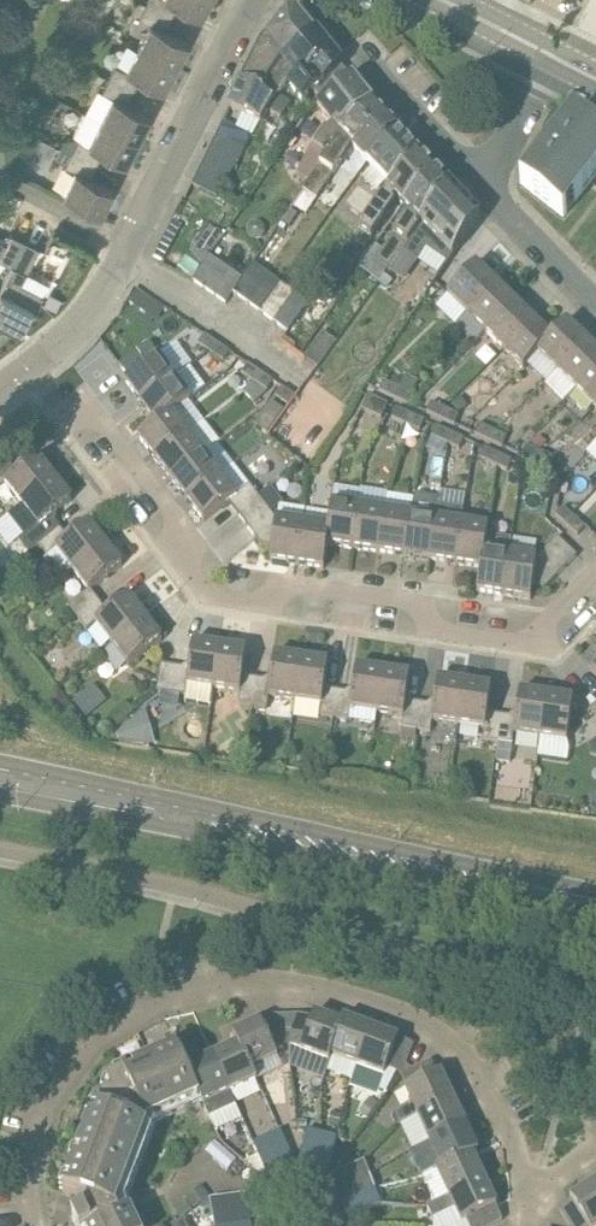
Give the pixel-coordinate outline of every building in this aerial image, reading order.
[(170,18),(177,5),(200,17),(209,0),(148,0),(145,5),(170,18)] [(137,47),(175,67),(187,43),(164,31),(170,18),(145,5),(139,18),(149,23),(137,47)] [(242,84),(260,93),(282,60),(315,34),(297,13),(289,13),(261,45),(242,83),(242,84)] [(330,78),(339,64),(315,34),(282,60),(260,93),(260,94),(272,102),(269,112),(281,120),(292,104),(279,95),(285,84),(301,104),(317,90),(330,78)] [(108,79),(133,92),(139,79),(162,91),(175,67),(137,47),(125,70),(115,65),(108,79)] [(317,90),(326,101),(352,80),(339,64),(330,78),(317,90)] [(99,121),(137,140),(149,116),(126,104),(133,92),(108,79),(101,91),(112,97),(99,121)] [(311,183),(339,137),(374,107),(352,80),(326,101),(315,109),(331,129),(328,132),(326,130),(296,173),(309,182),(311,183)] [(268,112),(269,112),(272,102),(260,94),(260,93),(242,84),(230,108),(262,124),(268,112)] [(366,164),(397,131),(376,109),(374,107),(339,137),(311,183),(309,182),(303,191),(316,200),(352,149),(353,150),(352,151),(365,164),(366,164)] [(574,117),(521,185),(564,218),(595,176),(595,134),(574,117)] [(70,153),(95,165),(102,153),(125,164),(137,140),(99,121),(87,144),(77,139),(70,153)] [(217,136),(245,151),(253,138),(223,123),(217,136)] [(389,190),(421,156),(397,131),(366,164),(383,181),(368,203),(361,198),(346,219),(359,228),(372,210),(389,190)] [(238,162),(245,151),(217,136),(211,148),(238,162)] [(231,174),(238,162),(211,148),(205,161),(231,174)] [(64,165),(75,170),(62,196),(99,215),(112,190),(89,178),(95,165),(70,153),(62,149),(57,159),(65,163),(64,165)] [(396,200),(402,206),(434,169),(421,156),(389,190),(372,210),(359,228),(360,229),(359,230),(360,231),(353,242),(364,249),(395,205),(394,203),(396,200)] [(224,186),(231,174),(205,161),(199,173),(224,186)] [(395,262),(400,255),(448,184),(434,169),(402,206),(410,215),(409,217),(407,216),(370,269),(382,277),(389,271),(395,262)] [(217,199),(224,186),(199,173),(192,186),(214,197),(217,199)] [(480,218),(448,184),(400,255),(413,263),(421,251),(446,268),(480,218)] [(265,234),(264,227),(258,222),(251,224),(246,230),(247,237),(253,241),(261,240),(265,234)] [(223,236),(209,227),(191,253),(205,263),(209,256),(223,236)] [(25,241),(10,234),(9,235),(10,236),(6,245),(0,242),(0,290),(25,241)] [(12,328),(20,333),(33,308),(32,307),(42,296),(41,295),(40,296),(20,285),(38,250),(39,250),(40,249),(25,241),(0,290),(0,340),(12,328)] [(181,267),(195,276),(205,263),(191,253),(181,267)] [(192,281),(204,289),(221,264),(209,256),(205,263),(195,276),(192,281)] [(204,289),(215,296),(232,272),(221,264),(204,289)] [(234,294),(247,304),(268,274),(253,264),(243,279),(234,294)] [(447,296),(466,314),(495,284),(476,266),(447,296)] [(227,304),(234,294),(243,279),(232,272),(215,296),(227,304)] [(247,304),(260,313),(281,284),(268,274),(247,304)] [(281,284),(260,313),(273,322),(293,293),(281,284)] [(466,314),(485,332),(514,302),(495,284),(466,314)] [(143,312),(151,300),(137,291),(129,303),(143,312)] [(55,311),(61,299),(49,293),(43,304),(55,311)] [(288,333),(310,304),(293,293),(273,322),(288,333)] [(485,332),(504,351),(533,320),(514,302),(485,332)] [(523,370),(538,354),(537,353),(552,338),(533,320),(504,351),(523,370)] [(537,353),(538,354),(556,372),(586,341),(567,323),(552,338),(537,353)] [(318,368),(337,342),(323,332),(304,358),(318,368)] [(199,344),(211,353),(217,344),(205,335),(199,344)] [(586,341),(556,372),(576,390),(595,369),(595,351),(586,341)] [(217,344),(211,353),(224,361),(230,352),(217,344)] [(125,382),(141,404),(175,378),(158,357),(125,382)] [(242,374),(255,382),(261,373),(248,365),(242,374)] [(576,390),(595,409),(595,407),(595,369),(576,390)] [(261,373),(255,382),(243,392),(254,403),(267,391),(273,382),(261,373)] [(175,378),(141,404),(156,425),(173,411),(174,413),(191,399),(175,378)] [(380,391),(394,398),(398,388),(384,381),(380,391)] [(289,405),(295,396),(282,387),(276,397),(289,405)] [(398,388),(394,398),(407,404),(412,394),(398,388)] [(382,419),(388,404),(368,396),(362,410),(382,419)] [(452,402),(458,414),(468,408),(461,397),(452,402)] [(427,413),(441,419),(445,409),(432,403),(427,413)] [(403,434),(407,426),(411,415),(397,409),(392,419),(393,419),(389,428),(403,434)] [(445,409),(441,419),(455,425),(459,415),(445,409)] [(190,432),(174,413),(173,411),(156,425),(138,439),(155,459),(190,432)] [(411,415),(407,426),(420,431),(424,421),(411,415)] [(475,434),(489,441),(493,431),(479,424),(475,434)] [(432,437),(445,443),(450,433),(437,426),(432,437)] [(493,431),(489,441),(503,447),(507,437),(493,431)] [(155,459),(171,480),(206,453),(190,432),(155,459)] [(450,433),(445,443),(459,450),(464,439),(450,433)] [(546,444),(537,438),(533,445),(541,451),(546,444)] [(522,456),(536,462),(541,452),(527,446),(522,456)] [(480,459),(494,465),(498,455),(484,449),(480,459)] [(541,452),(536,462),(550,469),(555,458),(541,452)] [(171,480),(187,501),(222,474),(206,453),(171,480)] [(498,455),(494,465),(508,471),(512,461),(498,455)] [(55,480),(38,458),(18,475),(9,463),(0,470),(0,491),(6,486),(21,506),(55,480)] [(228,503),(237,514),(258,496),(250,485),(238,494),(222,474),(187,501),(204,522),(228,503)] [(38,545),(60,529),(51,517),(72,501),(55,480),(21,506),(38,527),(29,533),(38,545)] [(237,514),(245,525),(267,507),(258,496),(237,514)] [(429,561),(436,518),(438,505),(414,501),(412,514),(410,514),(404,557),(429,561)] [(359,506),(332,502),(329,526),(330,526),(327,546),(353,550),(359,506)] [(353,550),(378,554),(385,510),(359,506),(353,550)] [(270,562),(297,566),(303,522),(276,518),(267,507),(245,525),(261,546),(272,548),(270,562)] [(567,526),(574,518),(563,508),(555,516),(567,526)] [(378,554),(404,557),(410,514),(385,510),(378,554)] [(436,518),(429,561),(455,565),(461,521),(436,518)] [(574,518),(567,526),(578,537),(585,528),(574,518)] [(455,565),(481,569),(484,550),(485,550),(489,525),(461,521),(455,565)] [(329,526),(303,522),(297,566),(324,570),(327,546),(330,526),(329,526)] [(72,572),(106,545),(89,524),(69,540),(60,529),(38,545),(48,557),(56,551),(72,572)] [(547,548),(567,568),(577,557),(560,540),(558,537),(547,548)] [(89,593),(91,592),(122,567),(106,545),(72,572),(88,592),(89,593)] [(511,554),(504,597),(531,601),(533,587),(547,589),(567,568),(547,548),(538,558),(511,554)] [(481,569),(477,593),(504,597),(511,554),(485,550),(484,550),(481,569)] [(69,607),(78,619),(99,603),(91,592),(89,593),(88,592),(69,607)] [(95,625),(111,645),(145,619),(129,598),(108,614),(99,603),(78,619),(88,631),(95,625)] [(162,641),(145,619),(111,645),(128,667),(162,641)] [(213,689),(214,689),(220,648),(193,644),(189,670),(175,667),(172,694),(186,696),(185,701),(210,705),(213,689)] [(253,706),(257,680),(243,677),(247,652),(220,648),(214,689),(240,693),(239,704),(253,706)] [(301,660),(275,656),(271,682),(257,680),(253,706),(268,708),(270,697),(295,701),(301,660)] [(334,718),(338,692),(324,690),(328,664),(301,660),(295,701),(322,706),(320,716),(334,718)] [(157,691),(172,694),(175,667),(160,665),(157,691)] [(351,710),(377,714),(383,672),(356,668),(352,694),(338,692),(334,718),(349,720),(351,710)] [(415,741),(420,704),(406,702),(410,676),(383,672),(377,714),(403,718),(402,729),(401,738),(415,741)] [(433,722),(458,726),(465,684),(438,680),(434,706),(420,704),(415,741),(428,743),(430,733),(431,733),(433,722)] [(492,688),(465,684),(458,726),(485,730),(483,740),(498,743),(502,716),(488,714),(492,688)] [(87,718),(107,701),(93,685),(73,701),(87,718)] [(513,745),(514,734),(540,738),(547,697),(520,693),(516,718),(502,716),(498,743),(513,745)] [(540,738),(567,742),(573,701),(547,697),(540,738)] [(130,739),(150,732),(145,716),(125,723),(130,739)] [(301,1052),(330,1063),(333,1055),(331,1055),(342,1026),(341,1024),(315,1015),(313,1021),(299,1015),(275,1016),(283,1035),(291,1035),(288,1044),(288,1047),(301,1052)] [(288,1047),(288,1044),(291,1035),(283,1035),(275,1016),(233,1035),(238,1046),(240,1045),(251,1071),(253,1071),(279,1059),(276,1051),(286,1046),(288,1047)] [(352,1080),(357,1067),(358,1068),(373,1030),(343,1019),(341,1024),(342,1026),(331,1055),(333,1055),(333,1056),(332,1057),(333,1058),(328,1071),(352,1080)] [(402,1076),(413,1071),(405,1065),(413,1045),(373,1030),(358,1068),(385,1078),(387,1070),(401,1076),(402,1077),(402,1076)] [(214,1057),(231,1093),(258,1081),(253,1071),(251,1071),(240,1045),(238,1046),(214,1057)] [(129,1214),(126,1207),(157,1125),(202,1105),(202,1106),(203,1106),(187,1069),(177,1047),(122,1073),(123,1075),(108,1082),(113,1093),(112,1096),(106,1093),(98,1112),(95,1111),(63,1195),(79,1201),(72,1221),(75,1225),(138,1225),(132,1213),(129,1214)] [(237,1106),(231,1093),(214,1057),(187,1069),(203,1106),(209,1119),(237,1106)] [(417,1118),(454,1101),(441,1074),(438,1076),(431,1062),(413,1071),(402,1076),(402,1077),(408,1089),(404,1091),(411,1105),(394,1113),(400,1125),(417,1117),(417,1118)] [(368,1118),(378,1105),(369,1098),(359,1111),(368,1118)] [(429,1143),(429,1144),(466,1126),(454,1101),(417,1118),(429,1143)] [(332,1112),(329,1125),(339,1127),(342,1114),(332,1112)] [(435,1170),(435,1169),(440,1167),(441,1168),(472,1154),(473,1156),(478,1153),(466,1126),(429,1144),(429,1143),(409,1151),(421,1177),(435,1170)] [(299,1165),(313,1169),(323,1134),(308,1130),(299,1165)] [(266,1138),(282,1170),(295,1164),(280,1132),(266,1138)] [(323,1134),(313,1169),(328,1173),(337,1138),(323,1134)] [(268,1177),(282,1170),(266,1138),(253,1144),(257,1155),(244,1162),(263,1179),(267,1176),(268,1177)] [(448,1197),(484,1179),(473,1156),(472,1154),(441,1168),(440,1167),(435,1169),(435,1170),(448,1197)] [(331,1175),(337,1190),(371,1176),(365,1162),(331,1175)] [(337,1190),(342,1203),(376,1191),(371,1176),(337,1190)] [(502,1221),(496,1207),(497,1207),(484,1179),(448,1197),(427,1207),(433,1220),(454,1210),(460,1224),(466,1221),(469,1225),(492,1225),(502,1221)] [(595,1184),(570,1200),(572,1203),(560,1211),(569,1225),(595,1225),(595,1185),(595,1184)] [(186,1199),(194,1210),(210,1198),(201,1187),(186,1199)] [(376,1191),(342,1203),(348,1218),(382,1205),(376,1191)] [(210,1201),(212,1216),(247,1209),(245,1195),(210,1201)] [(207,1223),(213,1218),(212,1216),(210,1201),(198,1210),(207,1223)] [(250,1225),(247,1209),(212,1216),(213,1218),(214,1225),(243,1225),(250,1225)]
